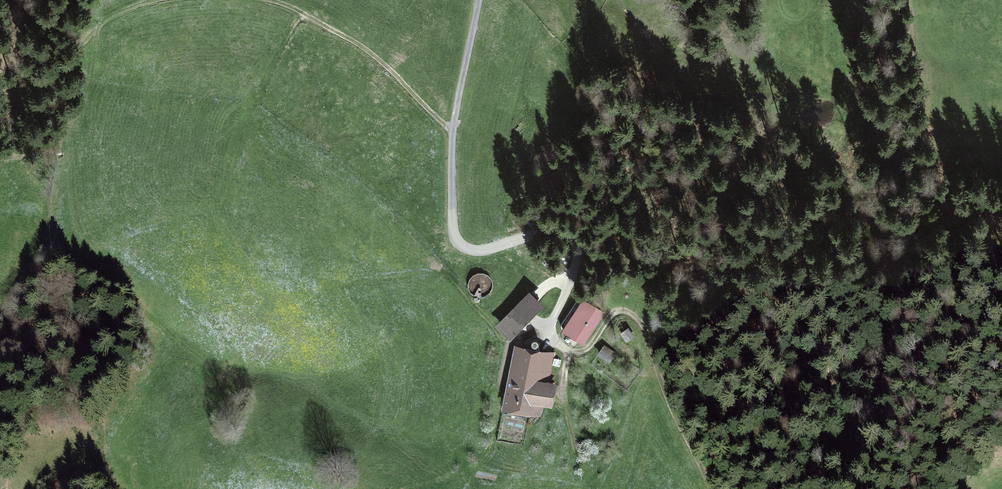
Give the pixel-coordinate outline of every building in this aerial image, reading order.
[(561,273),(565,267),(556,259),(551,265),(561,273)] [(538,304),(527,293),(498,321),(510,333),(533,310),(538,304)] [(559,323),(560,327),(582,342),(601,312),(577,296),(559,323)] [(626,330),(621,333),(627,341),(632,338),(626,330)] [(552,358),(551,358),(552,353),(514,345),(503,402),(529,407),(528,411),(542,413),(545,400),(550,401),(553,383),(548,382),(552,359),(552,358)] [(604,347),(598,354),(609,362),(614,355),(604,347)]
